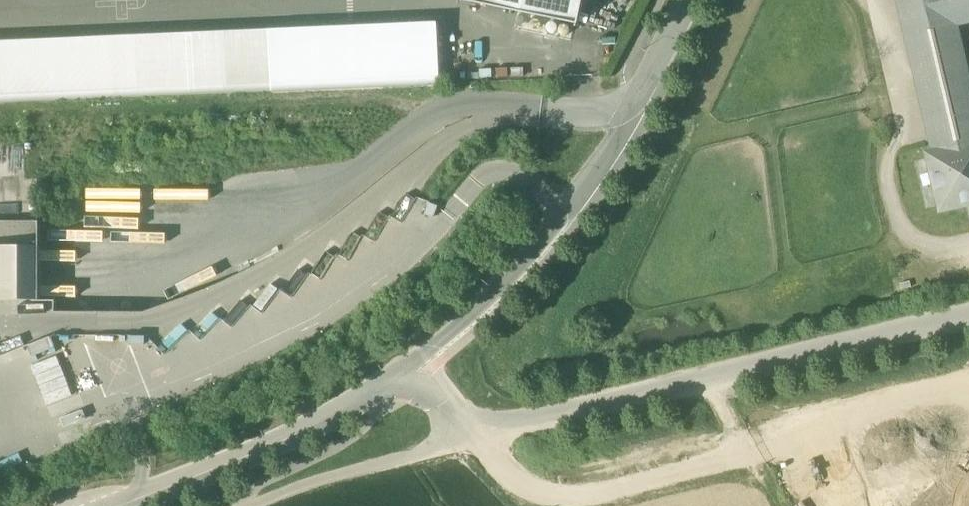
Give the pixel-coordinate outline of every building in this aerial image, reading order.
[(577,24),(582,0),(463,0),(577,24)] [(934,153),(968,145),(968,80),(956,25),(968,22),(968,0),(898,0),(934,153)] [(0,43),(0,103),(439,84),(436,30),(435,24),(0,43)] [(934,153),(929,155),(942,209),(968,203),(968,145),(934,153)] [(9,181),(8,215),(34,216),(35,181),(9,181)] [(0,224),(0,303),(39,304),(39,224),(0,224)] [(28,346),(52,403),(79,392),(55,335),(28,346)]
